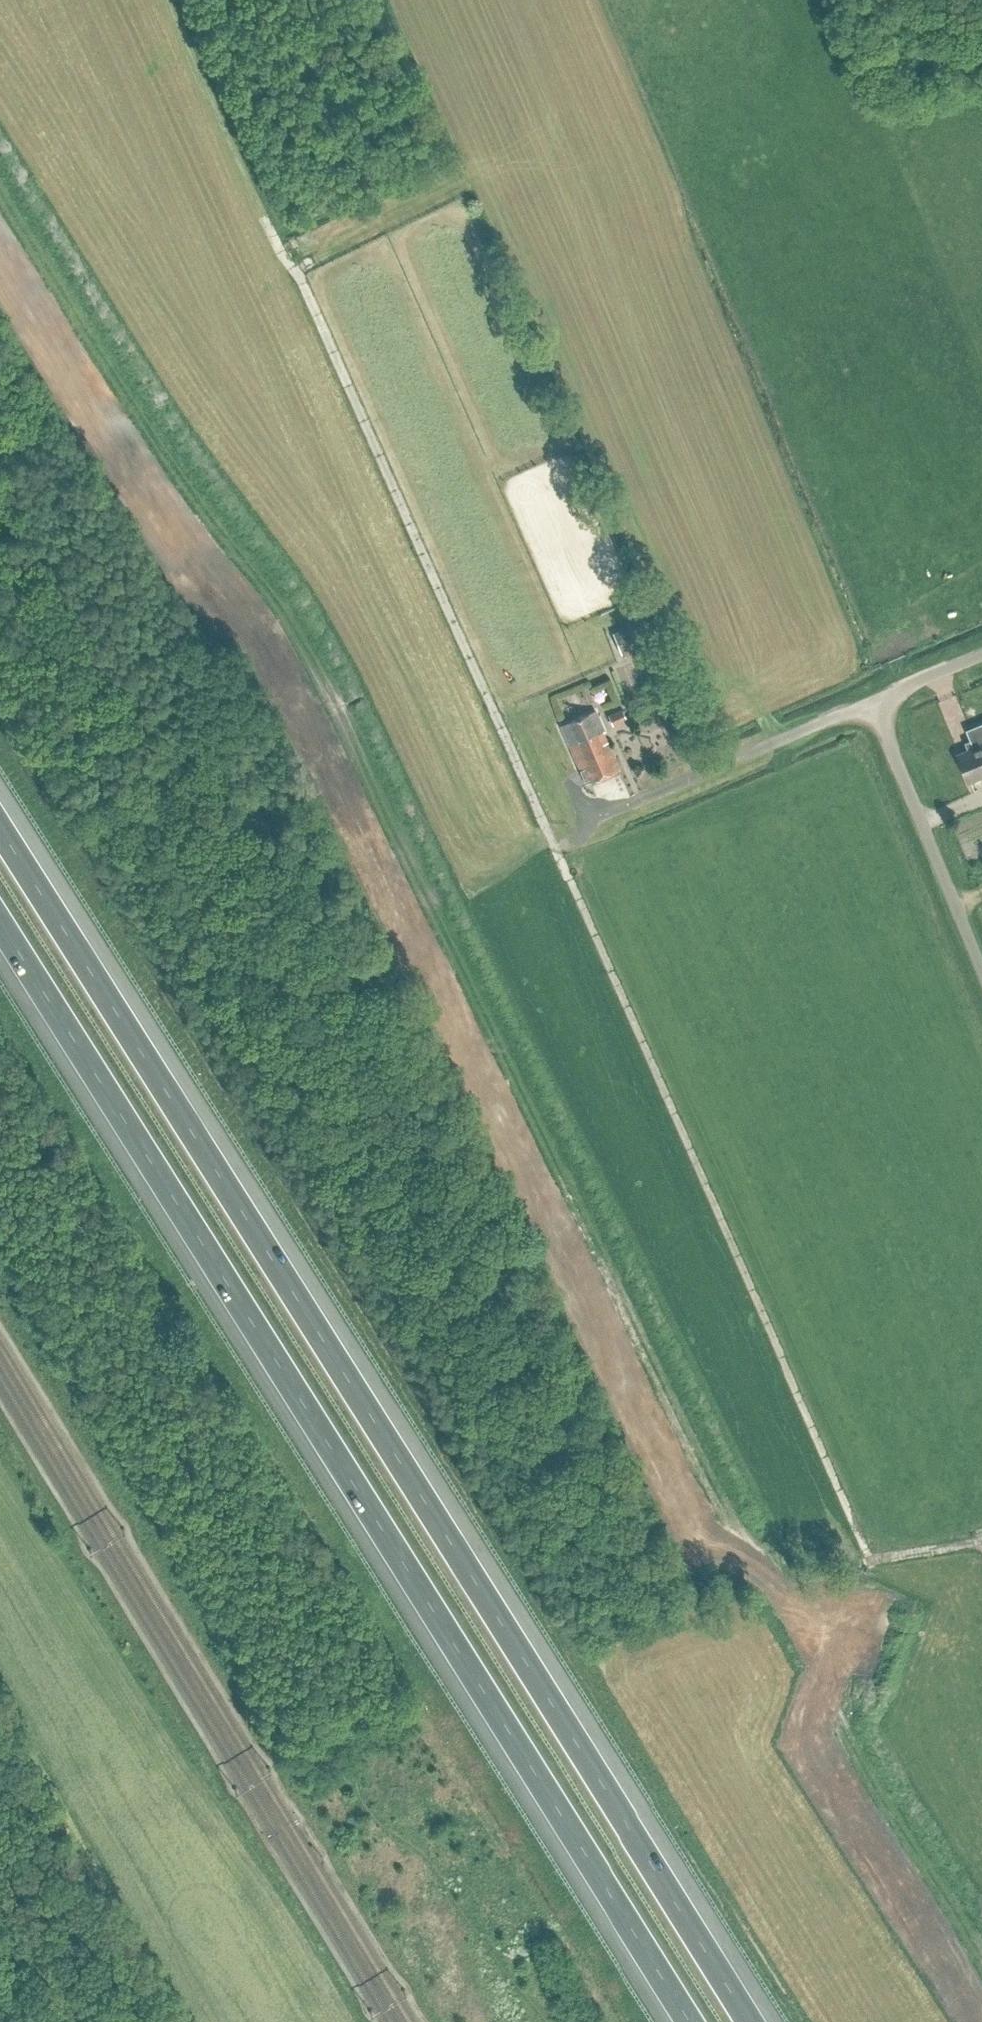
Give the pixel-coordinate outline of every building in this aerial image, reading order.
[(612,634),(620,656),(651,643),(643,622),(612,634)] [(632,716),(650,712),(647,701),(630,706),(632,716)] [(560,724),(585,782),(618,767),(594,710),(560,724)] [(609,716),(614,727),(627,721),(622,711),(609,716)] [(958,752),(969,780),(981,775),(981,742),(958,752)] [(638,765),(620,770),(628,793),(645,787),(638,765)]
